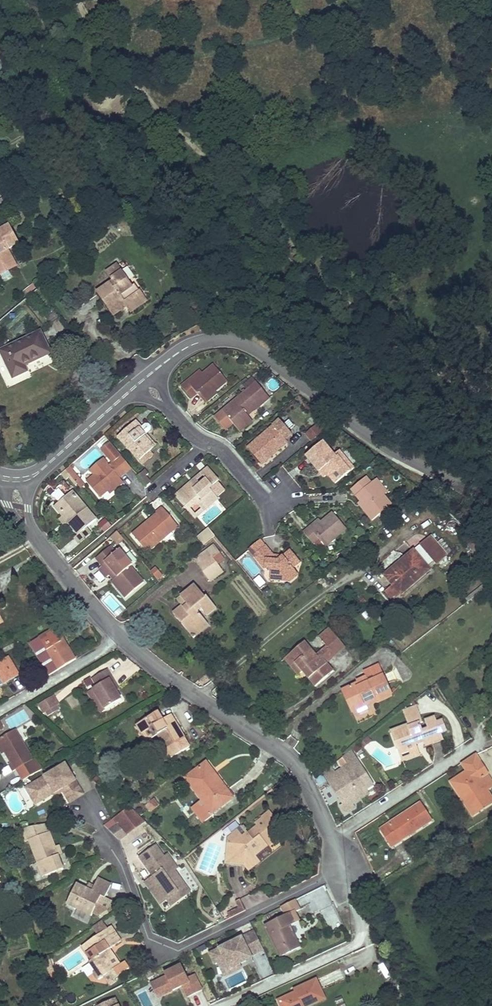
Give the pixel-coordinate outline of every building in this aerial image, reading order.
[(0,230),(0,274),(7,270),(4,264),(13,260),(7,250),(18,243),(8,226),(0,230)] [(304,252),(297,257),(303,264),(309,259),(304,252)] [(13,260),(4,264),(7,270),(16,265),(13,260)] [(117,265),(108,271),(115,281),(98,292),(111,311),(124,302),(127,305),(142,295),(135,284),(132,285),(117,265)] [(142,295),(127,305),(131,311),(146,300),(142,295)] [(124,302),(111,311),(114,314),(127,305),(124,302)] [(40,335),(1,353),(13,379),(26,372),(24,367),(49,354),(40,335)] [(5,384),(10,382),(0,356),(0,372),(5,384)] [(188,381),(181,386),(191,398),(197,393),(203,400),(215,390),(227,380),(214,365),(203,374),(190,384),(188,381)] [(200,371),(188,381),(190,384),(203,374),(200,371)] [(247,389),(256,382),(252,377),(243,384),(247,389)] [(247,389),(222,410),(239,431),(252,421),(246,414),(254,407),(256,409),(270,397),(256,382),(247,389)] [(215,390),(203,400),(205,402),(216,392),(215,390)] [(136,420),(118,435),(140,459),(149,451),(154,446),(146,433),(140,427),(141,426),(136,420)] [(279,420),(247,447),(259,460),(267,453),(270,457),(287,442),(284,439),(290,433),(279,420)] [(144,424),(141,426),(140,427),(146,433),(147,433),(150,430),(150,427),(147,423),(144,424)] [(304,434),(310,442),(322,431),(318,427),(316,424),(304,434)] [(154,446),(157,444),(147,433),(146,433),(154,446)] [(94,475),(87,481),(100,496),(107,490),(121,479),(120,477),(125,473),(115,460),(121,455),(109,440),(100,447),(112,462),(109,465),(104,459),(90,470),(94,475)] [(323,441),(306,455),(319,470),(323,468),(327,473),(335,483),(349,471),(339,458),(343,455),(339,450),(334,454),(323,441)] [(149,451),(140,459),(143,463),(152,455),(149,451)] [(270,457),(267,453),(259,460),(262,464),(270,457)] [(349,471),(354,467),(344,454),(343,455),(339,458),(349,471)] [(115,460),(125,473),(132,468),(121,455),(115,460)] [(76,474),(69,466),(66,469),(70,473),(73,477),(81,487),(84,485),(76,474)] [(189,482),(175,494),(188,509),(196,502),(202,509),(218,496),(210,488),(219,479),(208,466),(201,472),(203,474),(191,485),(189,482)] [(323,468),(319,470),(324,476),(327,473),(323,468)] [(203,474),(201,472),(189,482),(191,485),(203,474)] [(139,476),(146,485),(150,483),(142,474),(139,476)] [(366,477),(351,489),(361,501),(363,504),(361,506),(372,519),(391,504),(384,495),(372,481),(371,483),(366,477)] [(121,479),(107,490),(110,493),(123,481),(121,479)] [(386,492),(375,479),(372,481),(384,495),(386,492)] [(73,491),(55,505),(64,515),(69,522),(78,533),(86,527),(96,519),(73,491)] [(196,502),(188,509),(195,516),(202,509),(196,502)] [(148,521),(133,534),(148,551),(178,525),(164,508),(158,513),(159,516),(150,523),(148,521)] [(309,526),(303,531),(313,543),(319,539),(326,546),(347,528),(333,512),(322,522),(312,530),(309,526)] [(158,513),(148,521),(150,523),(159,516),(158,513)] [(64,515),(60,518),(66,525),(69,522),(64,515)] [(319,518),(309,526),(312,530),(322,522),(319,518)] [(104,529),(110,525),(105,519),(99,524),(104,529)] [(78,533),(75,536),(80,542),(90,533),(86,527),(78,533)] [(215,535),(209,527),(198,537),(204,544),(215,535)] [(124,540),(117,532),(111,537),(118,546),(124,540)] [(430,537),(421,545),(427,552),(436,563),(446,555),(430,537)] [(255,555),(266,545),(261,539),(250,549),(255,555)] [(217,562),(214,557),(220,552),(214,544),(194,559),(204,572),(217,562)] [(266,545),(255,555),(265,568),(271,569),(270,579),(284,581),(296,570),(293,567),(300,561),(291,550),(283,555),(273,554),(266,545)] [(111,547),(97,559),(102,566),(106,563),(118,577),(114,580),(113,581),(126,598),(144,582),(132,566),(133,565),(121,550),(116,553),(111,547)] [(414,551),(385,575),(393,584),(394,585),(397,583),(404,591),(429,569),(420,558),(414,551)] [(226,559),(220,552),(214,557),(217,562),(219,564),(226,559)] [(436,563),(427,552),(420,558),(429,569),(436,563)] [(217,562),(204,572),(211,581),(224,571),(219,564),(217,562)] [(106,563),(102,566),(114,580),(118,577),(106,563)] [(155,567),(151,571),(158,580),(163,576),(155,567)] [(299,574),(296,570),(284,581),(290,581),(299,574)] [(393,584),(386,590),(393,600),(404,591),(397,583),(394,585),(393,584)] [(194,584),(180,595),(187,604),(184,607),(182,605),(173,612),(187,628),(192,624),(199,632),(209,624),(198,610),(201,607),(207,614),(216,607),(206,595),(205,596),(194,584)] [(180,595),(177,598),(182,605),(184,607),(187,604),(180,595)] [(192,624),(187,628),(194,637),(199,632),(192,624)] [(329,628),(319,637),(327,646),(336,656),(346,647),(329,628)] [(53,629),(39,638),(56,665),(47,671),(49,675),(76,659),(65,640),(61,642),(53,629)] [(39,638),(30,643),(47,671),(56,665),(39,638)] [(304,641),(289,654),(294,661),(293,663),(301,672),(303,670),(315,685),(333,670),(327,663),(320,655),(318,657),(316,655),(304,641)] [(336,656),(327,646),(316,655),(318,657),(320,655),(327,663),(336,656)] [(289,654),(285,658),(298,674),(301,672),(293,663),(294,661),(289,654)] [(9,658),(0,663),(0,674),(6,684),(20,676),(9,658)] [(378,664),(365,670),(367,674),(357,679),(358,682),(360,681),(361,684),(383,674),(378,664)] [(107,669),(92,678),(97,686),(93,688),(105,709),(122,699),(116,690),(109,679),(112,677),(107,669)] [(392,693),(383,674),(361,684),(360,681),(358,682),(347,687),(356,706),(365,702),(366,704),(392,693)] [(112,677),(109,679),(116,690),(119,689),(112,677)] [(347,687),(342,689),(352,711),(366,704),(365,702),(356,706),(347,687)] [(99,712),(105,709),(93,688),(88,692),(99,712)] [(54,696),(39,705),(43,711),(44,710),(47,714),(59,707),(56,703),(58,703),(54,696)] [(417,705),(404,710),(408,720),(421,716),(417,705)] [(158,711),(137,723),(147,740),(158,734),(167,749),(162,751),(166,760),(188,747),(183,738),(183,737),(172,718),(164,723),(162,719),(158,711)] [(172,718),(170,715),(162,719),(164,723),(172,718)] [(409,723),(391,730),(400,753),(417,747),(417,745),(425,742),(427,747),(444,740),(442,734),(447,732),(443,720),(437,722),(435,716),(426,720),(429,728),(423,730),(420,722),(423,721),(421,716),(408,720),(409,723)] [(0,737),(0,746),(3,751),(9,762),(8,763),(12,770),(16,768),(32,758),(14,728),(0,737)] [(366,739),(360,743),(364,747),(370,743),(366,739)] [(359,744),(354,748),(357,752),(362,748),(359,744)] [(417,747),(400,753),(403,762),(421,755),(417,747)] [(350,764),(358,759),(352,750),(344,756),(350,764)] [(486,792),(491,788),(491,784),(473,755),(461,763),(466,772),(449,782),(471,816),(490,803),(483,794),(486,792)] [(16,768),(22,779),(42,768),(35,756),(32,758),(16,768)] [(350,764),(344,756),(337,762),(342,769),(350,764)] [(332,765),(323,772),(342,804),(350,799),(353,804),(369,794),(366,789),(374,784),(358,759),(350,764),(342,769),(337,773),(332,765)] [(206,762),(202,765),(210,776),(214,773),(206,762)] [(42,801),(55,792),(54,790),(60,786),(63,791),(70,802),(84,793),(66,763),(32,784),(42,801)] [(232,797),(214,773),(210,776),(202,765),(185,778),(202,800),(203,801),(212,812),(232,797)] [(322,774),(315,778),(320,786),(327,781),(322,774)] [(32,784),(26,788),(36,804),(42,801),(32,784)] [(60,786),(54,790),(55,792),(57,795),(63,791),(60,786)] [(490,803),(491,802),(486,792),(483,794),(490,803)] [(145,806),(151,812),(157,806),(151,800),(145,806)] [(203,801),(202,800),(192,808),(203,821),(213,814),(212,812),(203,801)] [(422,804),(381,829),(392,846),(433,821),(422,804)] [(130,806),(114,818),(126,834),(145,820),(130,806)] [(271,813),(268,810),(261,816),(262,817),(264,819),(271,813)] [(229,836),(226,863),(243,865),(249,872),(261,862),(257,857),(268,847),(267,846),(278,838),(275,834),(282,828),(271,813),(264,819),(262,817),(255,822),(256,824),(247,831),(242,825),(231,833),(232,834),(229,836)] [(126,834),(114,818),(104,825),(120,840),(127,835),(126,834)] [(145,820),(126,834),(127,835),(146,821),(145,820)] [(50,832),(47,824),(37,826),(41,836),(50,832)] [(41,836),(37,826),(21,829),(25,841),(28,840),(42,876),(64,868),(59,854),(56,846),(50,832),(41,836)] [(179,874),(175,869),(178,867),(173,860),(170,863),(165,856),(157,845),(139,857),(150,873),(152,871),(157,868),(159,872),(155,875),(150,878),(156,887),(158,885),(168,898),(185,886),(178,875),(179,874)] [(261,862),(272,852),(268,847),(257,857),(261,862)] [(173,860),(168,853),(165,856),(170,863),(173,860)] [(172,904),(191,891),(187,885),(179,874),(178,875),(185,886),(168,898),(172,904)] [(76,883),(66,903),(76,908),(91,915),(93,912),(97,914),(108,909),(112,900),(105,897),(111,885),(98,878),(95,885),(93,891),(88,888),(76,883)] [(168,898),(158,885),(156,887),(150,878),(146,881),(161,903),(168,898)] [(325,888),(303,896),(309,913),(331,905),(325,888)] [(295,910),(296,912),(301,910),(296,899),(280,907),(285,916),(295,910)] [(239,912),(244,910),(240,900),(234,903),(237,909),(239,912)] [(229,917),(239,912),(237,909),(227,914),(229,917)] [(285,916),(264,926),(280,959),(302,948),(291,926),(301,921),(296,912),(295,910),(285,916)] [(102,921),(92,927),(98,936),(108,929),(102,921)] [(122,942),(112,927),(108,929),(98,936),(81,948),(91,963),(89,964),(94,973),(93,974),(93,976),(96,980),(99,980),(103,977),(113,970),(118,977),(120,975),(130,969),(125,962),(121,965),(114,955),(112,956),(109,951),(111,949),(122,942)] [(252,957),(264,951),(254,930),(208,952),(215,965),(217,964),(224,978),(243,969),(241,966),(253,960),(252,957)] [(48,956),(44,959),(49,973),(54,971),(48,956)] [(159,1000),(183,989),(187,998),(203,991),(195,974),(188,978),(181,965),(164,973),(166,976),(151,983),(159,1000)] [(118,977),(113,970),(103,977),(108,984),(109,983),(110,985),(116,982),(115,980),(118,977)] [(298,987),(299,990),(295,992),(279,999),(282,1005),(307,1005),(325,998),(316,979),(298,987)]
